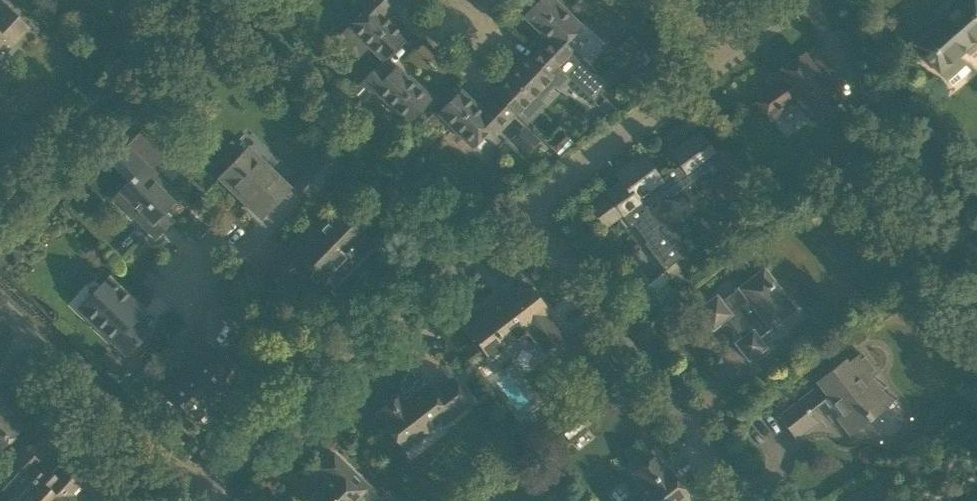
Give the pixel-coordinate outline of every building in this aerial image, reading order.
[(360,5),(365,10),(337,38),(357,57),(368,46),(383,60),(405,37),(384,16),(399,1),(398,0),(365,0),(360,5)] [(539,51),(550,62),(570,80),(571,79),(594,102),(605,81),(567,44),(582,28),(553,0),(521,0),(513,8),(523,17),(524,16),(549,40),(539,51)] [(961,55),(976,42),(976,0),(958,0),(953,5),(958,10),(945,21),(940,16),(930,24),(935,30),(918,45),(949,81),(950,80),(954,84),(971,69),(967,65),(968,63),(961,55)] [(2,51),(5,53),(28,29),(5,6),(0,11),(0,53),(2,51)] [(494,93),(497,96),(503,100),(512,109),(515,112),(528,124),(546,105),(541,101),(555,87),(559,92),(570,80),(550,62),(539,51),(530,60),(528,58),(494,93)] [(812,121),(836,103),(843,98),(828,78),(823,81),(803,55),(774,77),(778,82),(755,99),(769,118),(795,99),(806,113),(812,121)] [(390,73),(380,63),(363,82),(374,92),(375,91),(408,123),(432,99),(417,85),(416,86),(396,67),(390,73)] [(496,136),(515,116),(526,126),(528,124),(515,112),(512,109),(503,100),(497,96),(482,111),(460,91),(438,114),(474,148),(491,131),(496,136)] [(523,125),(510,139),(527,154),(539,140),(523,125)] [(561,129),(549,143),(559,151),(571,138),(561,129)] [(675,262),(684,256),(678,232),(681,231),(679,221),(676,222),(674,223),(671,223),(668,223),(665,222),(663,222),(660,221),(658,219),(655,218),(653,216),(651,214),(650,212),(649,210),(667,196),(670,200),(693,182),(695,185),(696,188),(697,191),(697,194),(697,198),(741,198),(740,194),(747,190),(718,151),(715,153),(700,133),(672,154),(680,165),(675,169),(670,169),(666,171),(666,176),(660,180),(642,156),(617,175),(622,182),(607,193),(623,215),(631,227),(634,225),(647,242),(645,243),(667,273),(668,272),(684,293),(693,286),(675,262)] [(922,143),(904,143),(905,158),(922,157),(922,143)] [(309,198),(316,190),(339,166),(322,149),(291,181),(309,198)] [(241,192),(264,215),(290,188),(271,170),(267,174),(245,151),(219,178),(238,196),(241,192)] [(169,185),(160,177),(146,163),(113,197),(156,239),(173,221),(164,213),(175,202),(163,191),(169,185)] [(340,165),(339,166),(316,190),(325,198),(349,173),(340,165)] [(314,222),(313,223),(265,271),(286,291),(308,269),(322,282),(333,271),(341,278),(374,244),(339,211),(321,229),(314,222)] [(796,310),(787,297),(764,267),(721,300),(717,294),(696,310),(712,331),(732,316),(746,334),(734,343),(748,362),(767,348),(760,338),(796,310)] [(112,342),(111,343),(125,357),(149,331),(148,330),(143,336),(131,324),(143,311),(109,278),(78,309),(112,342)] [(544,352),(564,336),(546,313),(548,311),(527,284),(500,304),(498,301),(489,307),(492,311),(468,330),(492,361),(529,332),(544,352)] [(151,344),(140,356),(147,363),(159,351),(151,344)] [(108,349),(98,360),(107,368),(104,371),(114,380),(125,368),(126,366),(108,349)] [(216,349),(204,362),(206,364),(200,370),(194,364),(167,391),(181,404),(179,405),(196,421),(242,374),(216,349)] [(258,353),(251,361),(257,367),(265,359),(269,355),(262,349),(258,353)] [(816,381),(816,382),(819,385),(778,416),(795,439),(816,423),(808,413),(828,397),(841,414),(836,418),(850,436),(872,419),(867,413),(878,404),(863,384),(876,374),(860,353),(848,363),(845,359),(816,381)] [(451,379),(449,381),(432,395),(428,390),(408,405),(401,395),(378,413),(385,422),(384,423),(403,448),(440,420),(443,424),(470,403),(451,379)] [(22,426),(0,404),(0,449),(22,426)] [(522,435),(511,443),(518,453),(529,445),(522,435)] [(334,455),(320,469),(331,479),(310,500),(354,500),(367,487),(334,455)] [(689,497),(669,471),(667,472),(655,457),(635,473),(647,489),(631,500),(683,500),(689,497)] [(74,495),(84,486),(60,463),(50,473),(46,469),(41,475),(32,466),(7,492),(11,496),(6,500),(75,500),(74,495)] [(864,494),(851,500),(896,500),(885,481),(864,494)]
